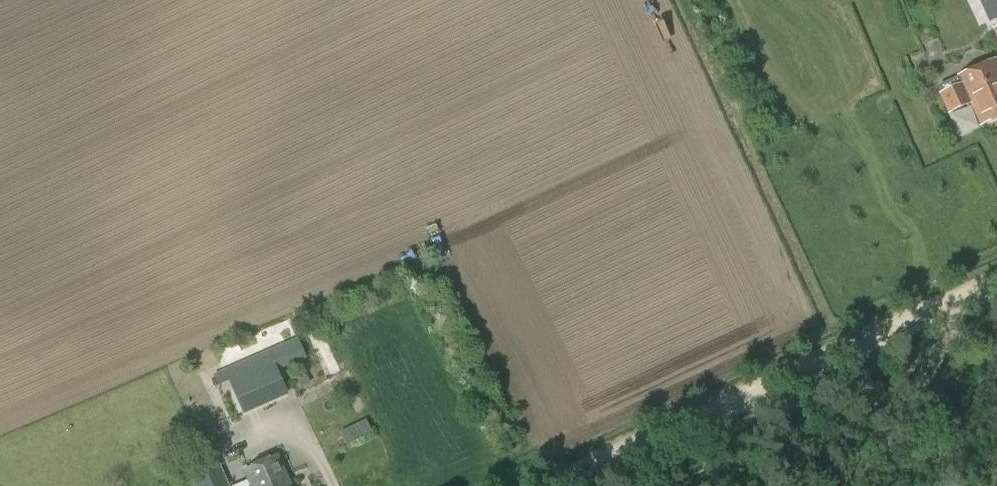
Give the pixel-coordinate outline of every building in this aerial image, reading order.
[(940,86),(951,112),(973,102),(983,125),(996,118),(996,60),(961,75),(962,76),(940,86)] [(288,396),(278,371),(306,359),(296,338),(253,357),(273,403),(288,396)] [(224,370),(213,375),(218,386),(229,381),(224,370)] [(348,446),(376,434),(368,418),(341,430),(348,446)] [(292,484),(279,455),(244,472),(249,484),(245,485),(288,485),(292,484)] [(221,465),(193,477),(197,485),(230,485),(221,465)]
